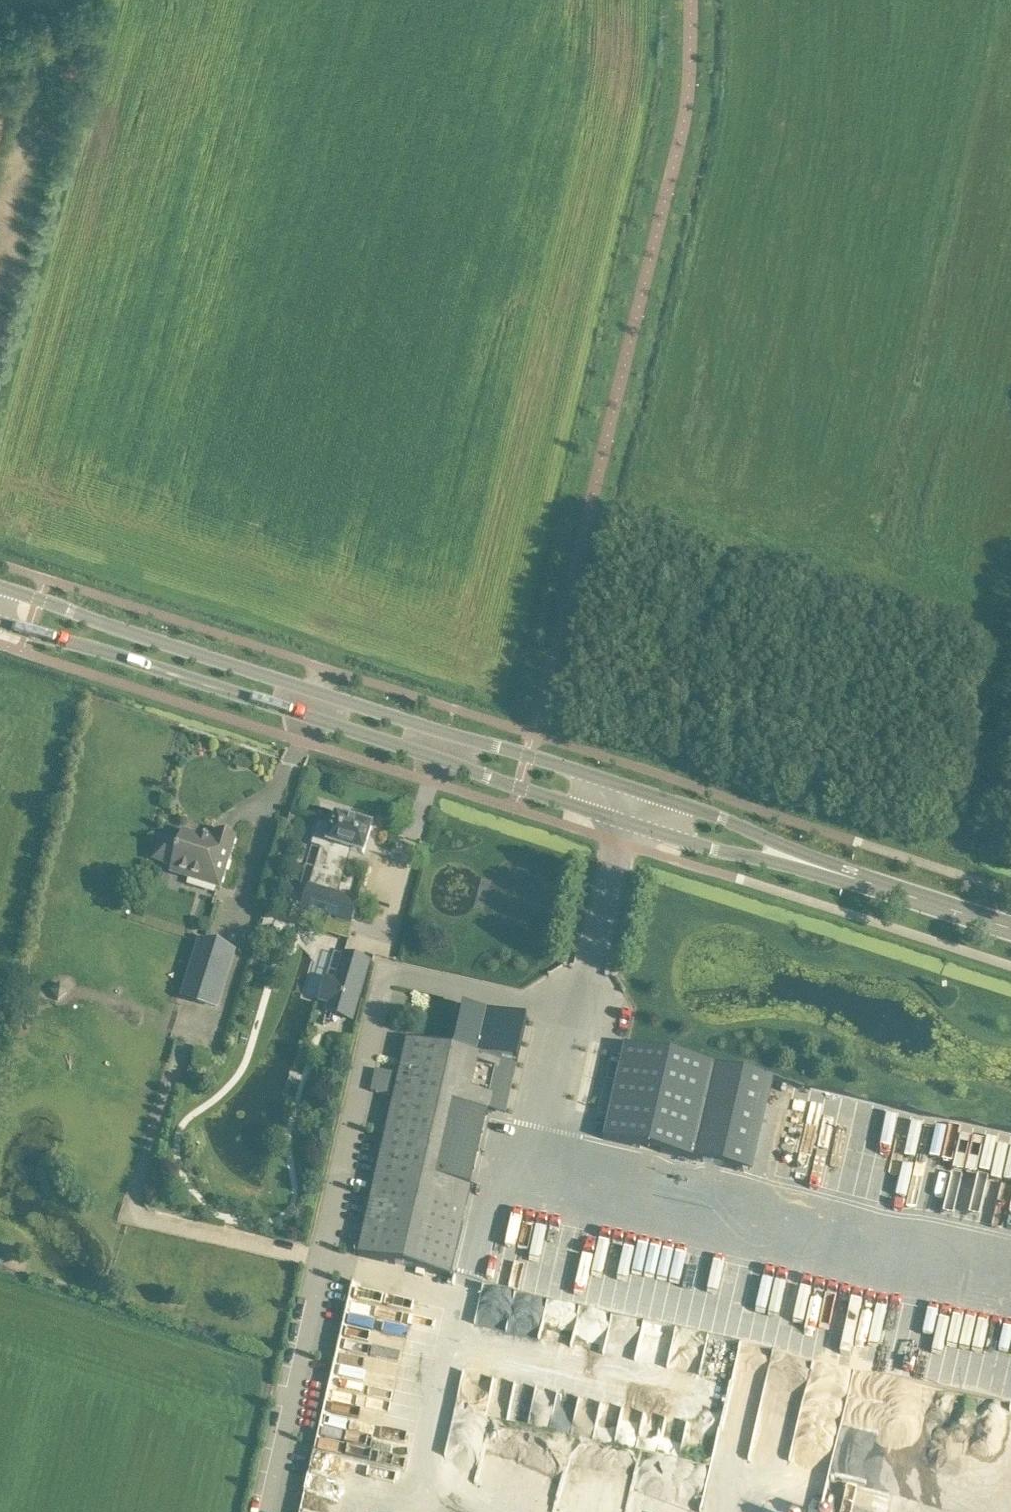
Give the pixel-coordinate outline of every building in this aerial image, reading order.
[(294,908),(290,923),(304,927),(309,913),(329,919),(325,934),(349,941),(354,926),(350,925),(357,902),(337,896),(349,855),(351,850),(364,854),(372,827),(338,817),(334,831),(323,828),(317,846),(323,848),(313,882),(306,905),(304,911),(294,908)] [(220,887),(230,855),(236,836),(219,831),(215,843),(183,833),(179,845),(161,839),(154,860),(173,866),(171,872),(220,887)] [(185,997),(216,1007),(233,953),(202,943),(185,997)] [(351,1019),(358,995),(350,993),(353,981),(338,977),(336,984),(327,981),(321,999),(331,1002),(328,1013),(351,1019)] [(409,1040),(359,1257),(451,1278),(489,1112),(495,1085),(510,1089),(507,1101),(508,1101),(525,1025),(485,1015),(481,1031),(465,1028),(464,1035),(454,1033),(450,1049),(409,1040)] [(715,1067),(626,1046),(604,1140),(694,1161),(715,1067)] [(774,1355),(846,1369),(898,1108),(805,1089),(795,1138),(816,1142),(774,1355)] [(526,1250),(546,1254),(548,1241),(554,1242),(563,1244),(567,1226),(532,1219),(526,1250)] [(627,1252),(622,1288),(656,1292),(654,1313),(678,1316),(680,1301),(697,1303),(703,1255),(677,1251),(674,1280),(662,1278),(665,1257),(627,1252)] [(750,1305),(759,1268),(718,1258),(710,1295),(750,1305)] [(692,1344),(695,1334),(640,1321),(631,1359),(637,1361),(638,1355),(666,1361),(668,1354),(679,1356),(682,1341),(692,1344)]
